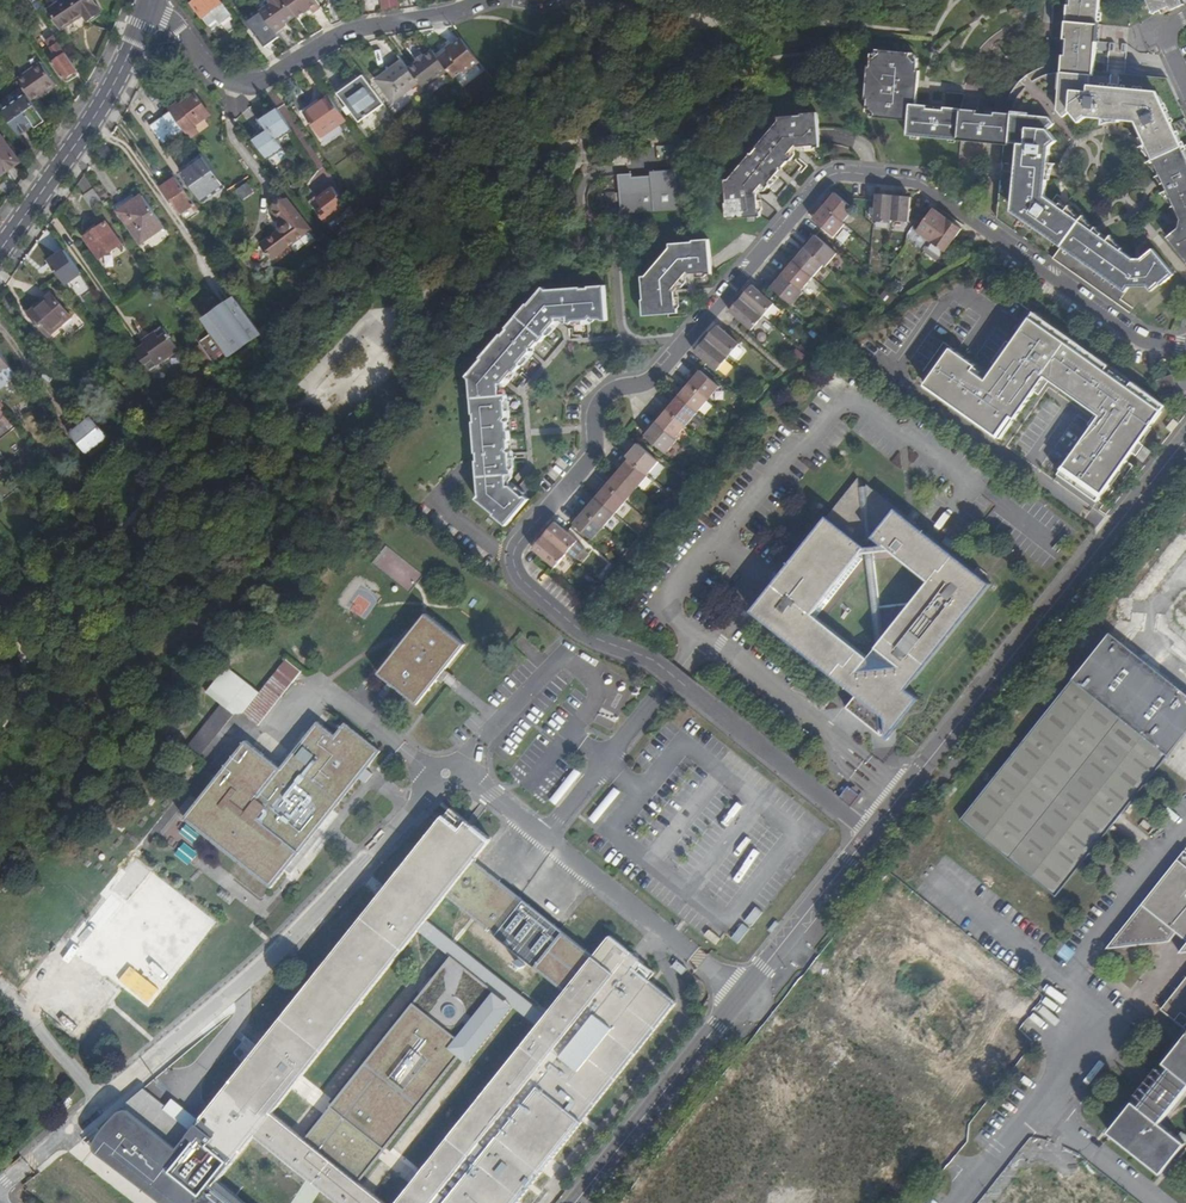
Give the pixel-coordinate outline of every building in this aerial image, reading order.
[(93,0),(63,0),(57,4),(70,23),(84,14),(88,20),(101,11),(93,0)] [(101,11),(102,11),(94,0),(93,0),(101,11)] [(222,0),(196,0),(193,2),(212,28),(217,24),(220,27),(222,24),(221,22),(232,14),(222,0)] [(298,16),(287,0),(285,0),(298,17),(298,16)] [(298,16),(310,8),(313,12),(321,6),(316,0),(287,0),(298,16)] [(383,10),(401,5),(400,0),(380,0),(383,10)] [(1071,6),(1068,5),(1067,22),(1065,35),(1065,38),(1065,39),(1068,39),(1066,55),(1063,55),(1062,72),(1058,110),(1063,117),(1070,111),(1080,122),(1087,117),(1104,118),(1120,120),(1136,121),(1154,160),(1182,147),(1176,132),(1173,133),(1169,125),(1172,124),(1157,91),(1123,88),(1118,88),(1111,87),(1107,87),(1090,85),(1091,75),(1093,76),(1094,71),(1097,41),(1097,35),(1098,25),(1101,0),(1072,0),(1071,6)] [(1150,0),(1146,0),(1152,14),(1155,12),(1150,0)] [(1155,12),(1155,13),(1169,7),(1181,2),(1180,0),(1150,0),(1155,12)] [(1181,2),(1169,7),(1170,10),(1182,5),(1181,2)] [(70,23),(57,4),(50,8),(62,28),(70,23)] [(45,40),(52,48),(60,40),(53,32),(45,40)] [(439,57),(449,69),(456,77),(466,69),(468,72),(483,61),(464,38),(439,57)] [(259,50),(269,63),(276,57),(263,39),(259,42),(263,48),(259,50)] [(58,57),(67,51),(62,42),(53,48),(58,57)] [(427,53),(409,67),(419,81),(422,86),(425,83),(429,84),(433,80),(434,77),(435,76),(437,78),(449,69),(439,57),(434,50),(429,55),(427,53)] [(895,119),(909,121),(910,104),(916,104),(918,87),(920,71),(917,71),(918,62),(914,62),(910,57),(910,53),(902,52),(901,55),(889,53),(890,51),(880,50),(880,54),(875,58),(871,57),(871,66),(868,66),(865,100),(867,100),(867,109),(870,109),(875,115),(874,118),(883,119),(883,116),(895,117),(895,119)] [(65,78),(79,69),(68,52),(54,62),(65,78)] [(393,100),(419,81),(409,67),(403,60),(377,79),(393,100)] [(43,64),(19,80),(35,103),(48,94),(59,86),(43,64)] [(359,122),(384,104),(363,75),(337,93),(346,105),(343,107),(348,114),(351,112),(359,122)] [(216,92),(213,95),(218,102),(222,99),(216,92)] [(50,96),(48,94),(35,103),(37,106),(50,96)] [(195,94),(191,96),(205,116),(209,113),(195,94)] [(205,116),(191,96),(179,105),(184,112),(193,125),(205,116)] [(320,102),(304,114),(320,137),(340,123),(345,119),(329,96),(320,102)] [(301,115),(304,114),(320,102),(318,98),(299,111),(301,115)] [(909,121),(907,135),(958,140),(975,142),(984,143),(1005,145),(1009,146),(1009,143),(1019,144),(1018,160),(1017,165),(1016,172),(1016,176),(1012,212),(1041,232),(1042,230),(1049,235),(1047,237),(1061,247),(1125,293),(1130,287),(1147,287),(1151,292),(1160,284),(1161,284),(1162,283),(1163,282),(1164,281),(1166,280),(1167,279),(1168,278),(1169,278),(1170,277),(1171,276),(1172,275),(1173,274),(1174,273),(1153,249),(1141,259),(1134,259),(1046,197),(1047,180),(1049,163),(1050,146),(1057,141),(1048,130),(1055,124),(1054,124),(1049,117),(1007,113),(995,112),(994,115),(987,115),(978,114),(978,110),(977,110),(961,109),(944,107),(944,110),(928,109),(928,106),(916,104),(910,104),(909,121)] [(285,148),(280,139),(294,130),(279,107),(262,118),(269,130),(255,139),(268,159),(285,148)] [(165,145),(185,130),(176,117),(171,109),(150,124),(165,145)] [(804,140),(804,146),(804,147),(814,146),(816,147),(820,147),(818,114),(801,115),(779,117),(779,121),(756,147),(758,148),(752,154),(751,154),(730,179),(725,180),(727,203),(725,203),(726,219),(761,216),(761,212),(759,210),(758,200),(751,201),(751,193),(752,191),(755,193),(763,184),(767,188),(770,185),(770,182),(788,161),(791,161),(793,158),(789,154),(796,145),(794,143),(796,141),(804,140)] [(0,136),(0,171),(1,172),(20,160),(2,134),(0,136)] [(1185,201),(1185,154),(1182,147),(1154,160),(1175,206),(1185,201)] [(223,183),(203,155),(186,168),(183,163),(178,166),(202,199),(223,183)] [(621,214),(691,208),(689,173),(677,174),(676,169),(650,170),(651,176),(632,177),(632,174),(618,174),(621,214)] [(173,172),(157,183),(179,214),(191,206),(195,212),(199,209),(173,172)] [(95,209),(105,202),(94,187),(84,194),(95,209)] [(347,207),(339,197),(340,195),(333,187),(318,199),(323,207),(317,211),(326,222),(347,207)] [(876,194),(875,201),(874,222),(891,223),(891,220),(894,191),(885,190),(884,194),(876,194)] [(606,202),(615,201),(615,191),(606,192),(606,202)] [(902,192),(894,191),(891,220),(909,222),(910,207),(910,204),(910,196),(902,195),(902,192)] [(821,204),(843,222),(854,209),(850,205),(835,193),(832,196),(829,199),(827,197),(821,204)] [(117,206),(120,211),(137,200),(133,194),(117,206)] [(141,242),(165,226),(143,195),(137,200),(120,211),(141,242)] [(281,222),(295,242),(311,230),(288,199),(274,210),(282,221),(281,222)] [(1175,206),(1181,220),(1179,228),(1167,238),(1185,260),(1185,201),(1175,206)] [(814,219),(823,227),(834,237),(845,224),(843,222),(821,204),(816,210),(817,211),(818,212),(813,218),(814,219)] [(916,232),(930,242),(947,218),(933,208),(925,219),(916,232)] [(947,218),(930,242),(945,252),(954,239),(955,237),(961,228),(952,221),(947,218)] [(85,236),(100,258),(121,242),(107,221),(85,236)] [(273,236),(283,251),(295,242),(281,222),(280,224),(280,226),(280,227),(281,230),(273,236)] [(802,246),(824,265),(826,266),(837,253),(816,235),(810,241),(808,239),(802,246)] [(273,236),(265,242),(276,257),(283,251),(273,236)] [(642,300),(644,316),(678,313),(678,309),(676,307),(675,292),(672,290),(688,272),(690,274),(705,272),(707,274),(712,274),(709,239),(693,241),(693,242),(670,244),(670,248),(646,276),(642,276),(644,300),(642,300)] [(276,257),(265,242),(262,245),(272,259),(276,257)] [(985,250),(989,252),(989,251),(995,255),(998,252),(992,248),(993,247),(989,244),(985,250)] [(794,261),(813,277),(824,265),(802,246),(797,252),(799,254),(795,259),(794,261)] [(50,261),(59,274),(74,260),(65,249),(50,261)] [(74,260),(59,274),(65,282),(81,271),(74,260)] [(786,265),(780,272),(802,290),(813,277),(794,261),(788,267),(786,265)] [(773,285),(772,286),(793,305),(804,292),(802,290),(780,272),(774,278),(777,281),(773,285)] [(741,298),(763,317),(775,303),(765,295),(752,285),(745,293),(741,298)] [(545,291),(543,290),(542,289),(536,296),(526,308),(525,307),(505,331),(506,332),(501,338),(500,337),(479,361),(480,362),(465,380),(469,383),(472,416),(474,416),(475,424),(473,424),(475,453),(477,453),(478,461),(476,461),(480,494),(477,497),(494,512),(493,514),(505,524),(528,498),(525,495),(522,496),(510,484),(507,485),(506,473),(511,472),(511,468),(509,466),(502,400),(503,398),(503,393),(497,394),(497,382),(499,382),(545,328),(545,326),(600,320),(602,323),(607,322),(604,292),(599,287),(588,288),(588,290),(580,291),(580,289),(545,291)] [(887,290),(881,297),(889,304),(895,298),(887,290)] [(51,294),(69,318),(72,316),(52,293),(51,294)] [(49,296),(33,309),(53,332),(69,318),(51,294),(49,296)] [(237,296),(202,319),(229,359),(264,336),(237,296)] [(752,329),(763,317),(741,298),(737,303),(730,311),(752,329)] [(1102,480),(1165,393),(1032,298),(985,364),(975,356),(978,351),(952,332),(926,369),(1002,423),(1048,360),(1104,400),(1065,454),(1102,480)] [(53,332),(33,309),(30,313),(49,335),(53,332)] [(711,334),(706,339),(729,357),(740,344),(718,325),(711,334)] [(146,343),(137,350),(151,370),(179,350),(163,327),(144,340),(146,343)] [(216,358),(223,351),(208,335),(201,342),(216,358)] [(193,350),(195,348),(202,344),(197,337),(188,343),(193,350)] [(702,343),(695,352),(701,357),(707,362),(717,371),(729,357),(706,339),(702,343)] [(202,344),(195,348),(210,370),(217,366),(202,344)] [(10,366),(0,351),(0,372),(10,366)] [(686,382),(708,401),(718,390),(698,373),(694,378),(692,375),(686,382)] [(697,414),(708,401),(686,382),(680,388),(683,391),(679,396),(678,397),(697,414)] [(664,408),(686,427),(697,414),(678,397),(672,404),(669,401),(664,408)] [(674,440),(686,427),(664,408),(658,414),(661,417),(655,423),(674,440)] [(92,416),(84,422),(102,442),(109,436),(92,416)] [(645,434),(644,436),(665,454),(677,442),(674,440),(655,423),(652,421),(647,427),(649,430),(646,433),(646,434),(645,434)] [(87,454),(102,442),(84,422),(71,433),(87,454)] [(626,457),(647,475),(658,462),(637,444),(635,446),(632,451),(629,448),(623,455),(626,457)] [(617,472),(636,489),(648,476),(647,475),(626,457),(620,464),(623,466),(617,472)] [(84,472),(76,480),(80,484),(88,476),(84,472)] [(625,502),(636,489),(617,472),(612,479),(609,477),(604,483),(625,502)] [(858,477),(778,576),(773,582),(745,618),(852,703),(846,710),(912,706),(901,697),(989,585),(913,522),(911,525),(904,519),(906,516),(867,484),(867,486),(859,486),(858,477)] [(596,496),(595,498),(614,515),(625,502),(604,483),(600,487),(598,490),(600,491),(600,492),(598,495),(596,496)] [(581,509),(602,528),(614,515),(595,498),(592,502),(589,505),(587,502),(581,509)] [(575,522),(573,524),(591,540),(602,528),(581,509),(579,511),(575,516),(577,517),(578,518),(575,522)] [(554,522),(543,536),(565,554),(576,541),(566,532),(554,522)] [(1154,595),(1185,616),(1185,532),(1172,553),(1178,557),(1154,595)] [(553,568),(565,554),(543,536),(539,541),(531,549),(539,555),(553,568)] [(947,537),(942,543),(953,552),(959,546),(947,537)] [(0,565),(0,578),(11,569),(4,562),(0,565)] [(778,576),(774,573),(769,579),(773,582),(778,576)] [(379,673),(418,704),(466,644),(426,613),(379,673)] [(965,812),(1060,889),(1185,739),(1185,697),(1177,691),(1123,646),(1109,637),(965,812)] [(244,712),(259,724),(302,670),(287,659),(244,712)] [(912,706),(846,710),(883,739),(912,706)] [(595,723),(612,730),(618,716),(601,709),(595,723)] [(187,747),(199,758),(225,725),(212,715),(187,747)] [(363,772),(380,751),(345,723),(335,735),(318,721),(280,767),(247,741),(185,817),(218,844),(251,870),(271,886),(363,772)] [(849,786),(841,797),(851,806),(860,795),(849,786)] [(600,802),(589,817),(598,823),(621,792),(614,787),(602,804),(600,802)] [(444,813),(382,891),(257,1048),(202,1118),(178,1148),(130,1111),(125,1110),(120,1112),(98,1139),(96,1145),(98,1151),(101,1154),(162,1202),(247,1202),(220,1181),(256,1135),(273,1113),(291,1090),(299,1083),(301,1079),(419,930),(428,919),(446,896),(566,991),(547,1014),(538,1025),(420,1173),(411,1184),(395,1202),(518,1202),(678,1003),(634,967),(641,959),(611,934),(594,956),(474,861),(491,839),(473,826),(460,816),(455,822),(444,813)] [(192,840),(197,832),(187,826),(182,834),(192,840)] [(1182,847),(1114,932),(1120,937),(1158,938),(1161,935),(1166,939),(1173,929),(1179,922),(1185,928),(1185,894),(1184,892),(1185,889),(1185,849),(1182,847)] [(990,901),(996,894),(981,883),(976,890),(990,901)] [(224,891),(220,896),(227,902),(231,896),(224,891)] [(419,930),(452,956),(514,1006),(538,1025),(547,1014),(428,919),(419,930)] [(1173,929),(1185,938),(1185,937),(1185,928),(1179,922),(1173,929)] [(710,931),(705,937),(716,946),(721,939),(710,931)] [(1185,938),(1176,949),(1185,949),(1185,937),(1185,938)] [(1053,958),(1063,967),(1074,953),(1064,945),(1053,958)] [(452,956),(334,1105),(325,1116),(324,1117),(306,1139),(357,1180),(376,1157),(386,1145),(459,1056),(468,1063),(514,1006),(452,956)] [(1166,1014),(1172,1006),(1181,1013),(1175,1021),(1179,1025),(1181,1024),(1179,1023),(1185,1017),(1185,970),(1176,983),(1177,984),(1158,1007),(1166,1014)] [(1166,1014),(1175,1021),(1181,1013),(1172,1006),(1166,1014)] [(1164,1063),(1167,1065),(1134,1101),(1136,1103),(1109,1132),(1162,1173),(1185,1143),(1185,1142),(1160,1121),(1185,1088),(1185,1035),(1164,1063)] [(325,1116),(334,1105),(301,1079),(299,1083),(291,1090),(324,1117),(325,1116)] [(306,1139),(273,1113),(256,1135),(342,1202),(387,1202),(357,1180),(306,1139)] [(411,1184),(420,1173),(386,1145),(376,1157),(411,1184)]
